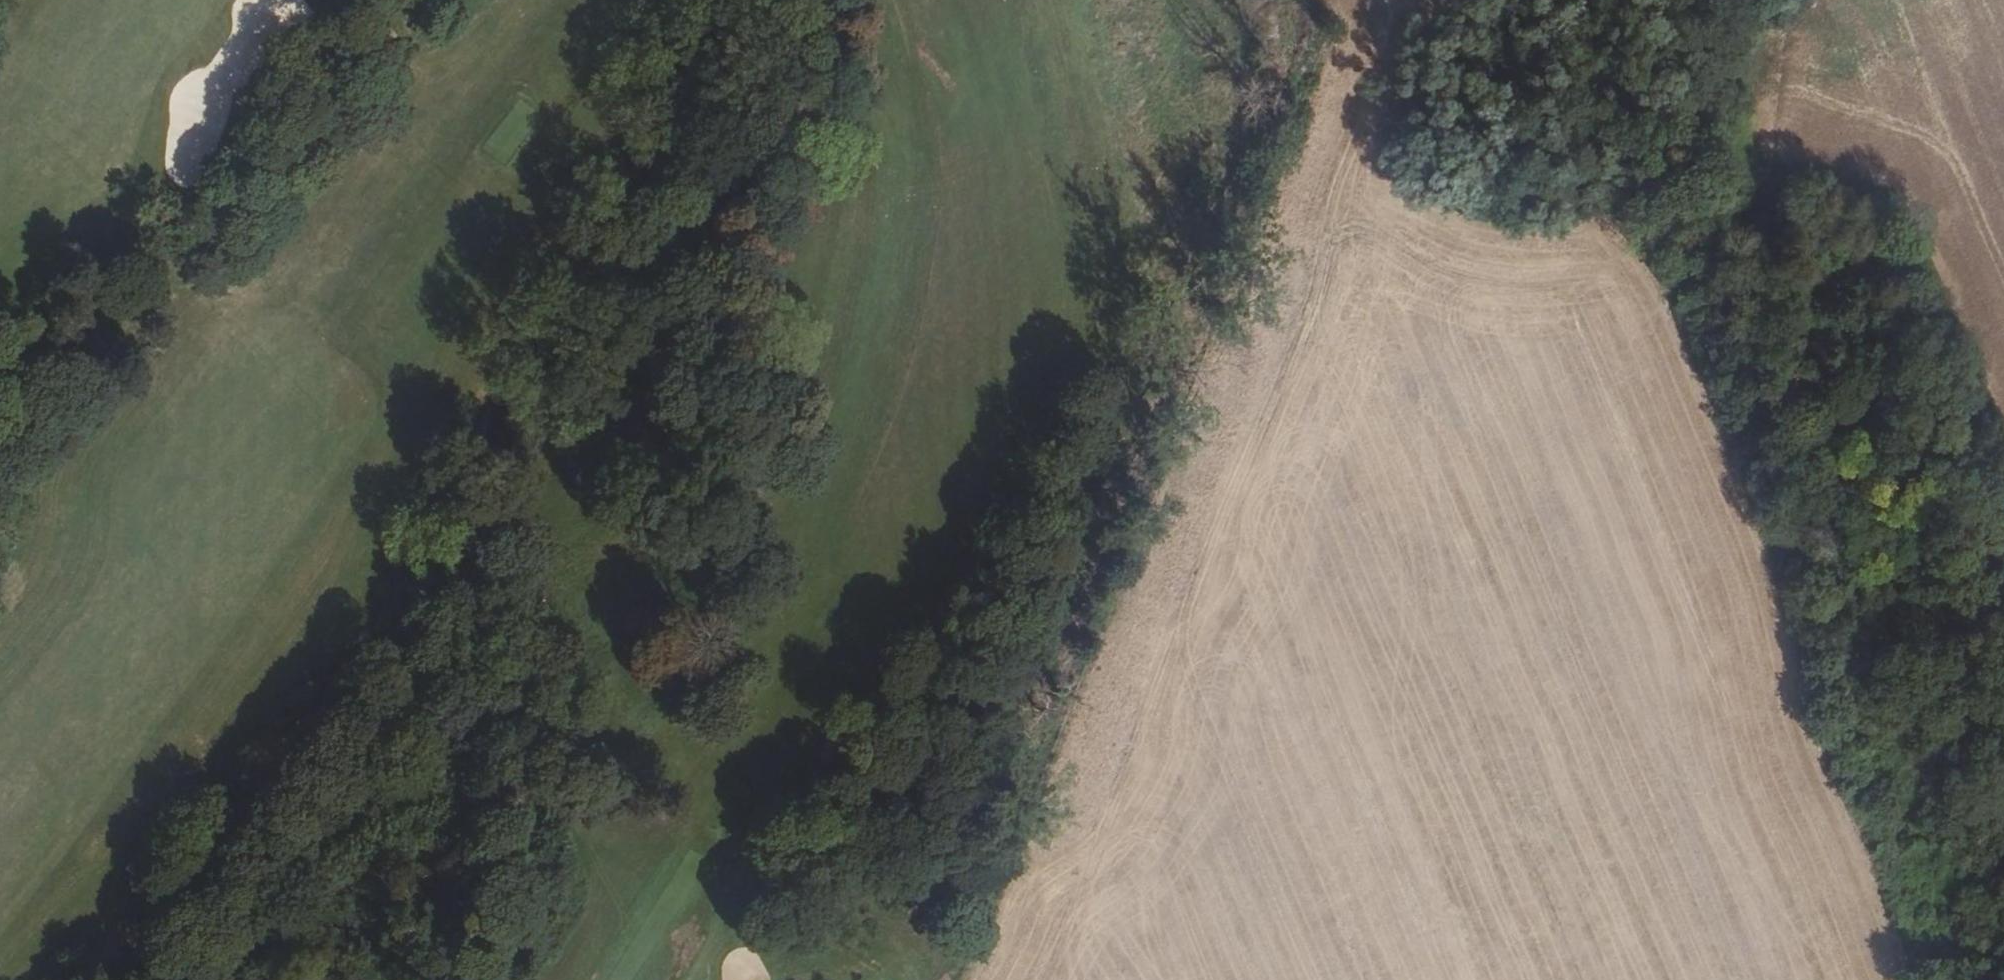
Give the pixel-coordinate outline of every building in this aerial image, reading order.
[(217,171),(220,86),(171,84),(168,169),(217,171)]
